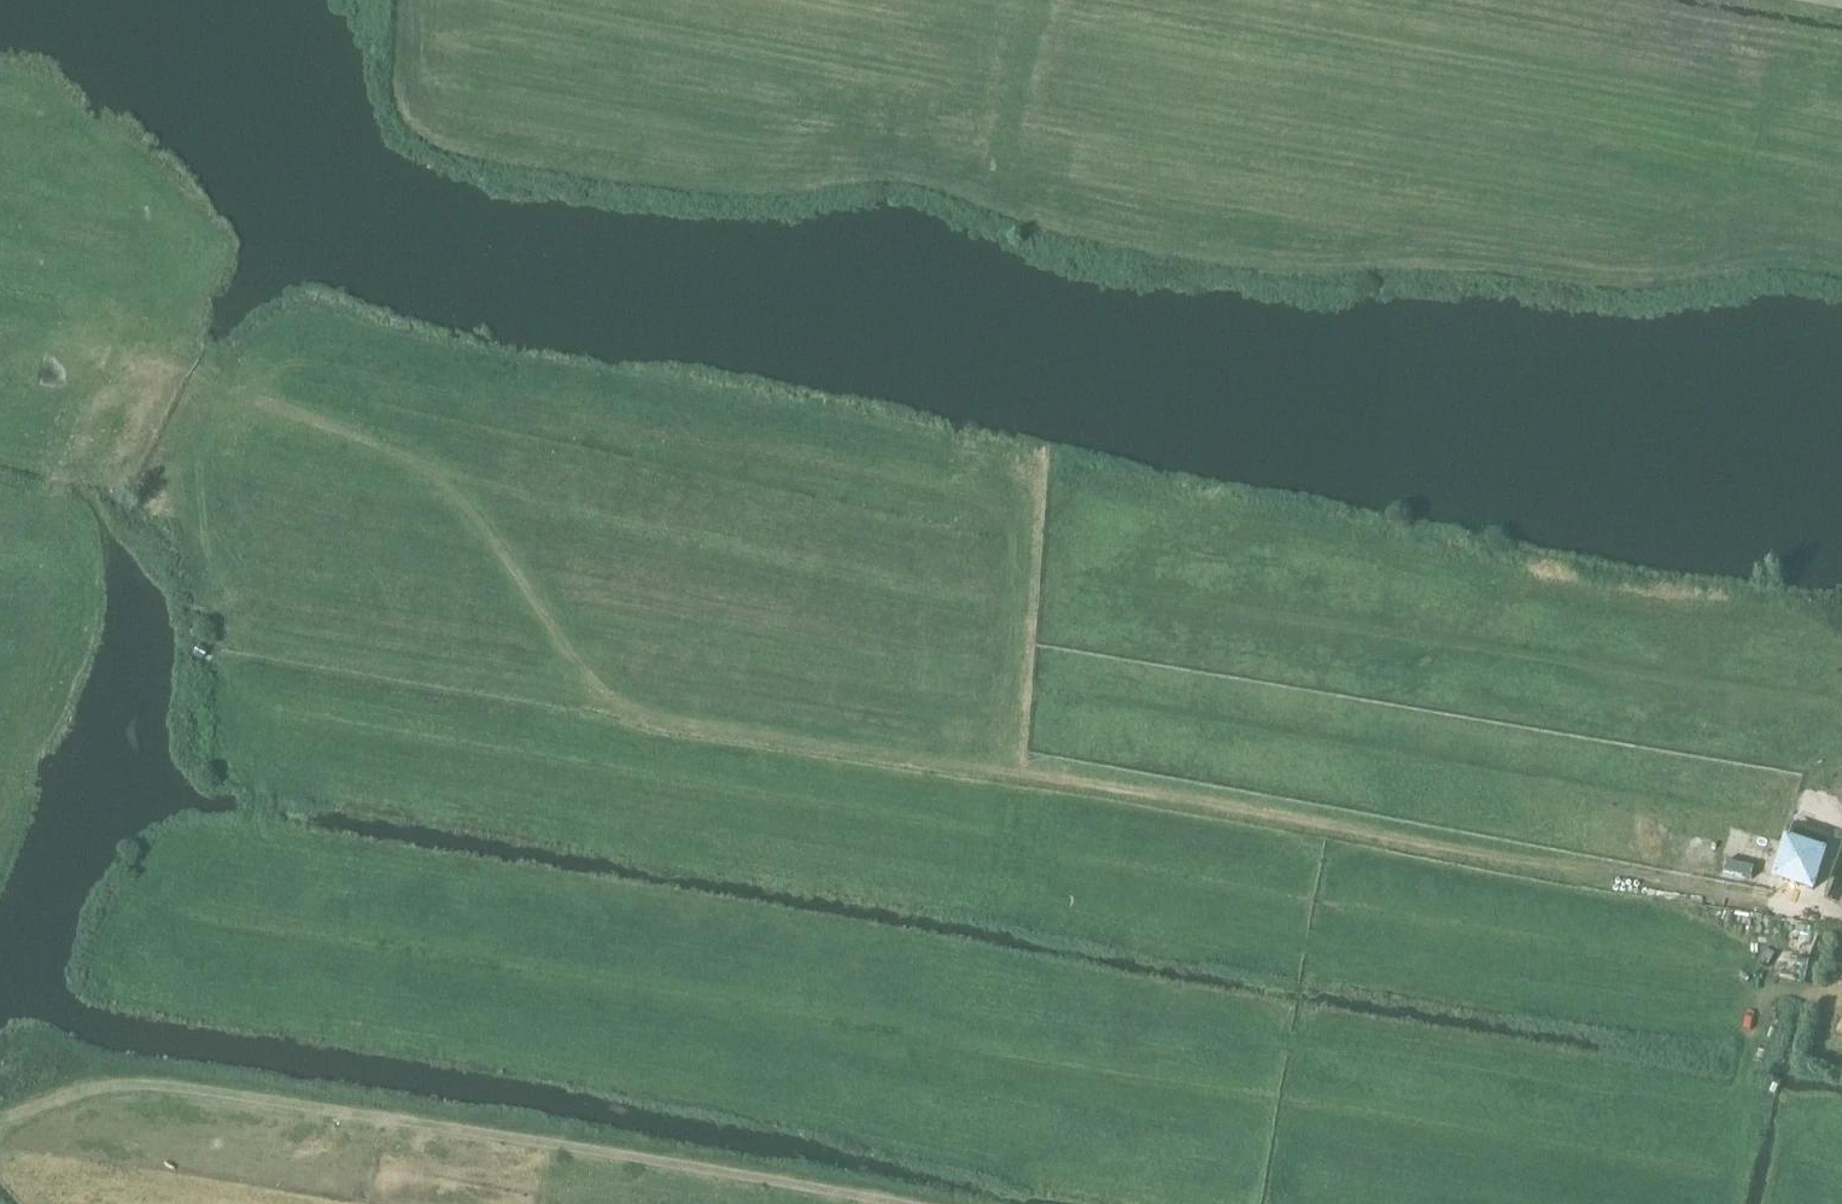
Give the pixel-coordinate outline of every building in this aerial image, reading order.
[(1788,848),(1782,866),(1814,875),(1819,856),(1788,848)] [(1787,874),(1783,892),(1803,898),(1807,879),(1787,874)]
